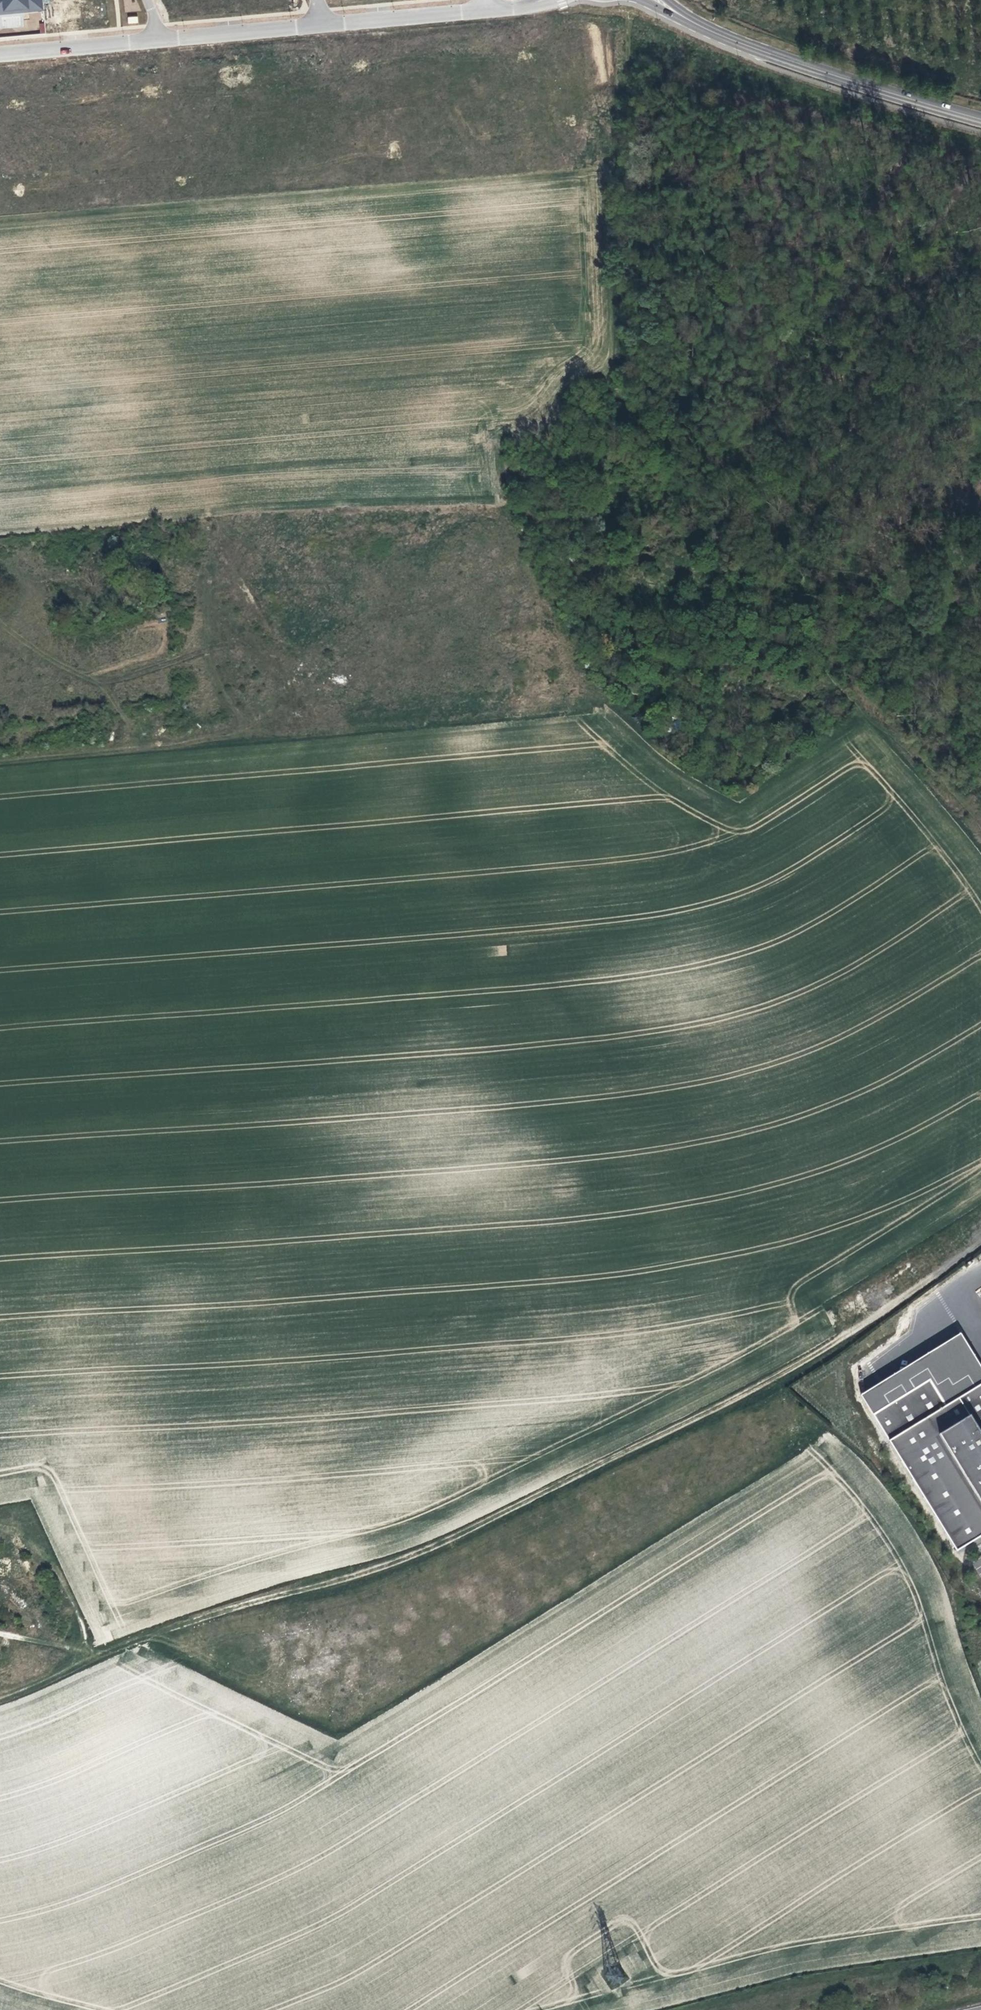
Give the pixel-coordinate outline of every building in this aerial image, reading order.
[(43,9),(42,0),(0,0),(0,14),(43,9)] [(0,14),(0,28),(22,27),(21,13),(0,14)] [(943,1406),(927,1379),(884,1406),(870,1415),(887,1441),(955,1551),(972,1541),(980,1535),(980,1383),(943,1406)]
